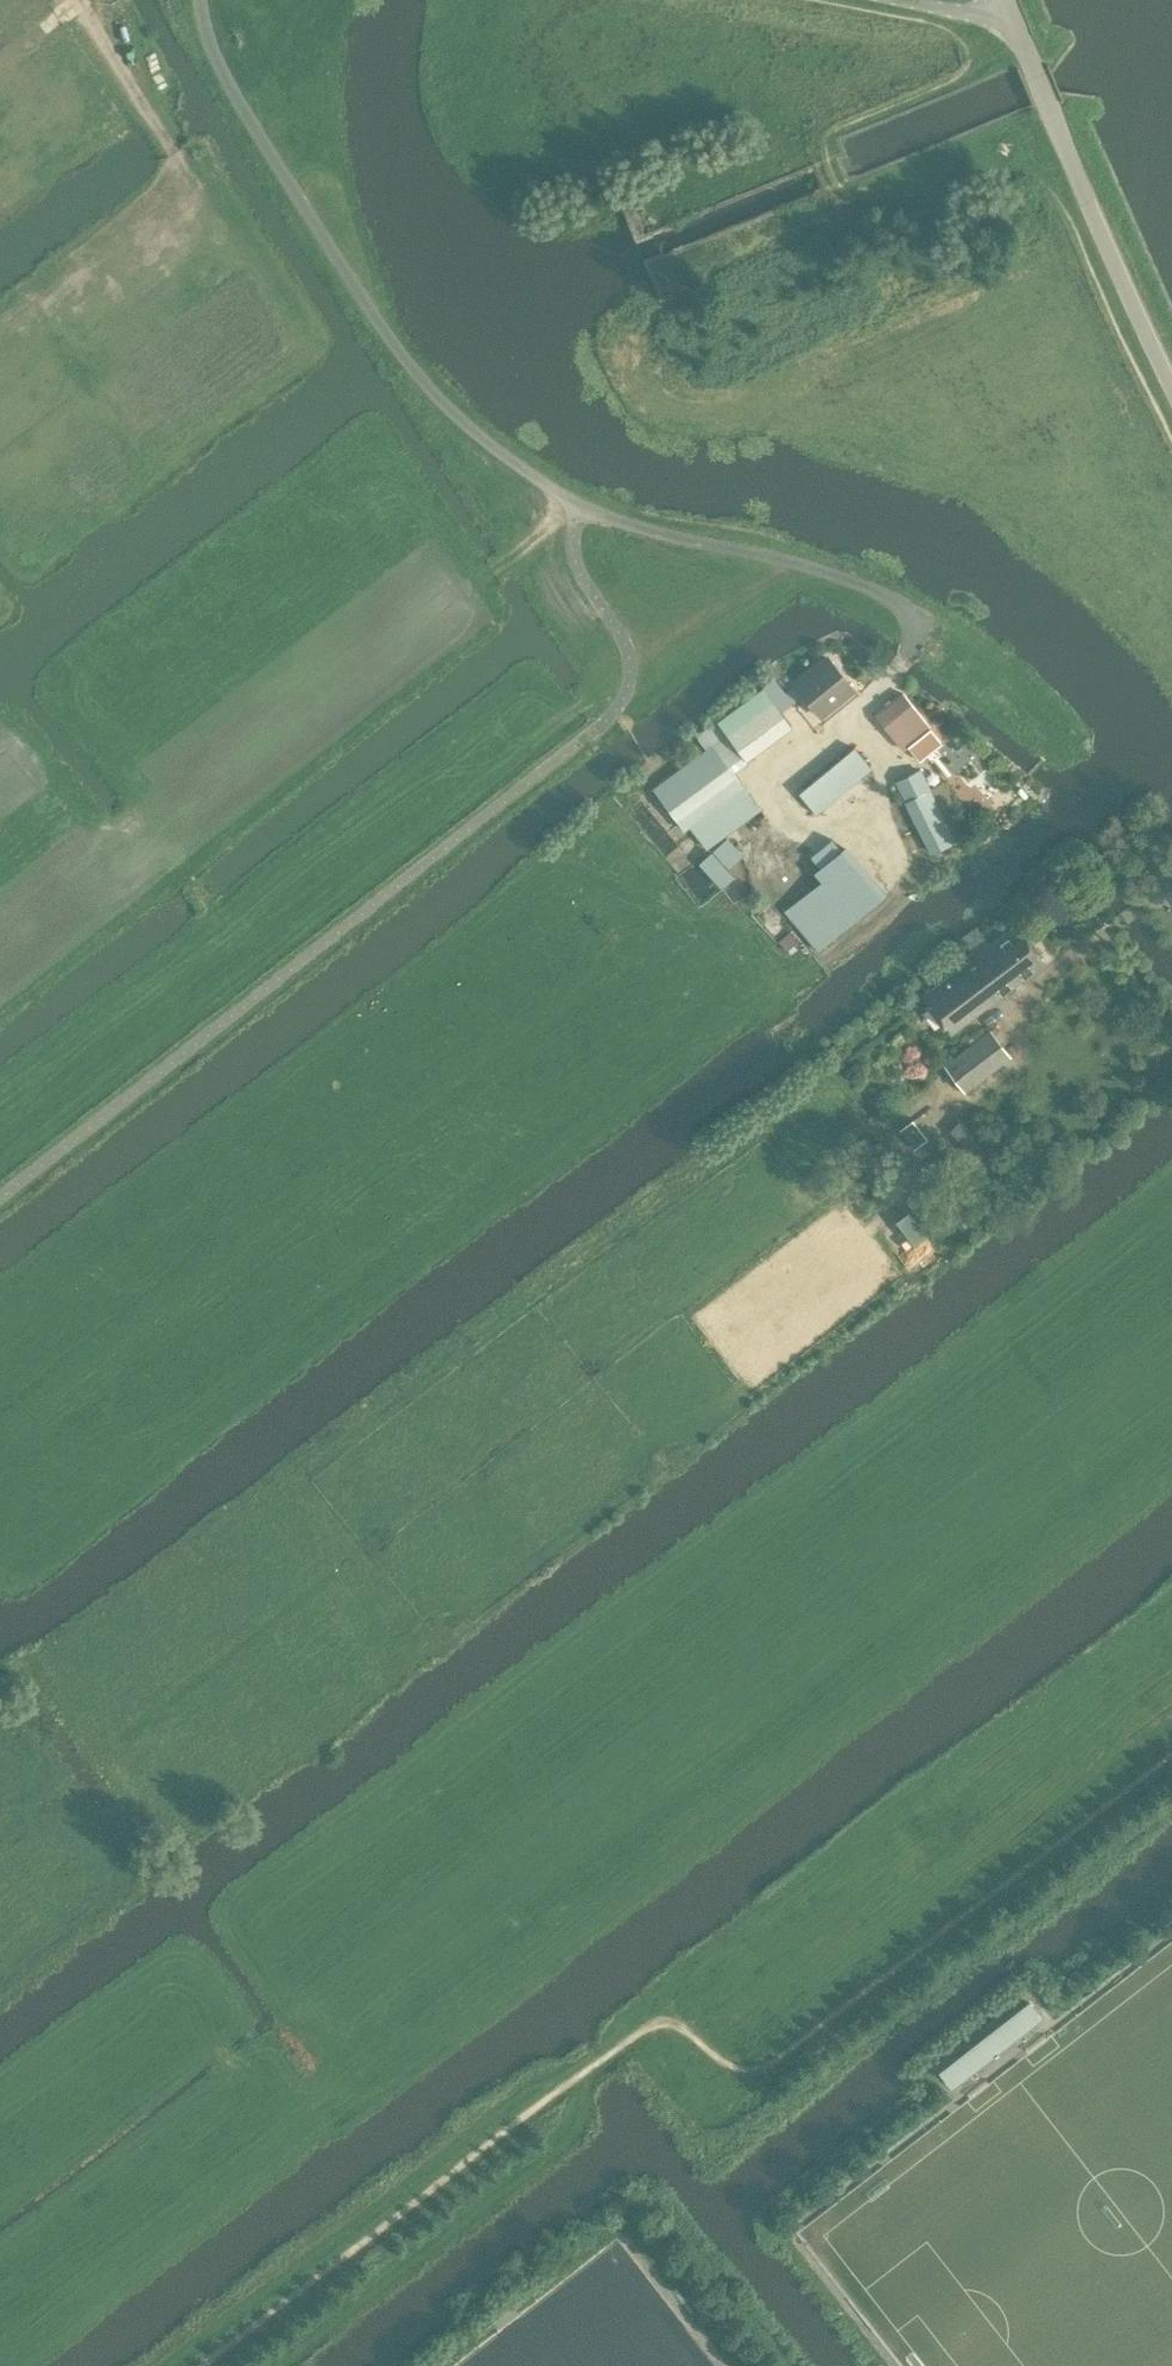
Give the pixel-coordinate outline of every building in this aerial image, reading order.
[(795,683),(785,692),(793,702),(803,693),(822,715),(854,689),(827,657),(795,683)] [(706,749),(653,788),(684,829),(689,825),(706,848),(760,809),(732,772),(711,746),(728,733),(749,759),(793,726),(781,712),(793,702),(785,692),(774,678),(718,720),(696,736),(706,749)] [(903,694),(876,715),(903,749),(907,746),(919,760),(941,743),(929,728),(930,728),(903,694)] [(854,747),(799,792),(816,813),(871,768),(854,747)] [(897,782),(933,853),(969,835),(943,782),(932,788),(922,769),(897,782)] [(727,838),(713,850),(729,868),(742,855),(727,838)] [(829,839),(808,858),(818,870),(840,852),(829,839)] [(713,854),(701,865),(723,889),(735,879),(713,854)] [(805,894),(785,910),(818,950),(838,933),(805,894)] [(971,959),(923,995),(950,1031),(1044,960),(1017,924),(990,944),(977,926),(961,938),(972,952),(968,955),(971,959)] [(944,1066),(964,1091),(1011,1055),(991,1030),(944,1066)] [(1042,2017),(1028,1999),(937,2070),(952,2087),(1042,2017)]
